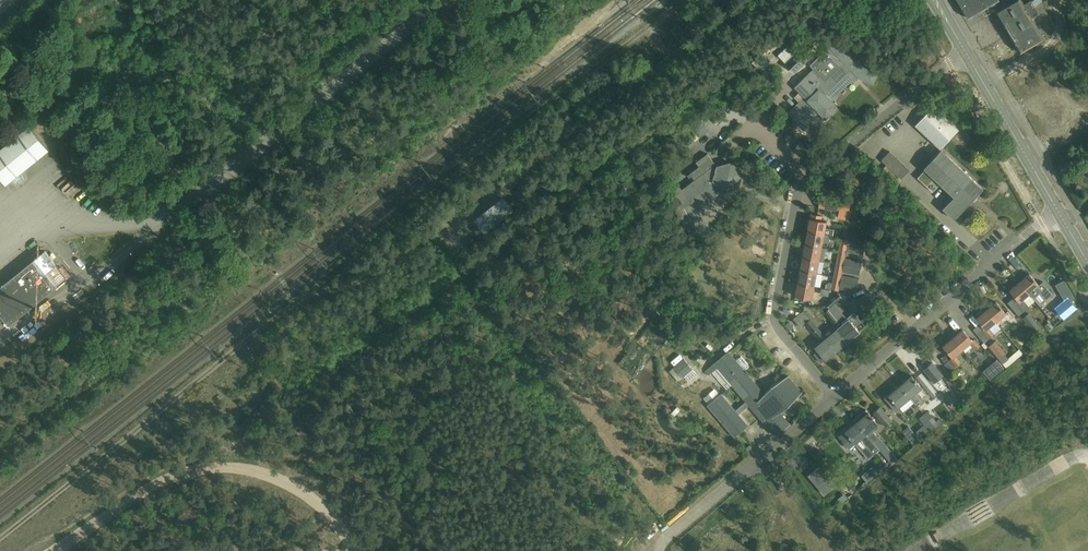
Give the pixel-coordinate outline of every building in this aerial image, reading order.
[(704,3),(714,15),(733,0),(707,0),(704,3)] [(969,18),(993,4),(996,10),(995,10),(1020,52),(1037,43),(1038,44),(1045,40),(1031,17),(1038,13),(1031,0),(1024,5),(1021,0),(1013,0),(1007,3),(1005,0),(999,0),(958,0),(969,18)] [(670,30),(679,42),(688,35),(678,23),(670,30)] [(814,69),(795,87),(805,97),(789,112),(803,127),(819,111),(826,118),(837,107),(830,100),(852,79),(854,80),(858,76),(873,84),(878,74),(864,67),(832,34),(824,42),(833,50),(829,54),(825,50),(810,65),(814,69)] [(812,56),(803,47),(786,63),(795,73),(812,56)] [(786,48),(778,56),(785,63),(793,55),(786,48)] [(761,71),(768,64),(760,56),(753,63),(761,71)] [(958,129),(933,106),(916,125),(940,148),(958,129)] [(709,130),(698,115),(690,122),(701,137),(709,130)] [(6,184),(49,150),(29,126),(0,149),(0,177),(6,184)] [(980,185),(941,149),(924,167),(925,169),(918,177),(933,191),(939,184),(939,183),(939,182),(954,196),(943,208),(954,218),(983,188),(980,186),(981,186),(980,185)] [(696,162),(699,166),(688,175),(690,177),(692,176),(696,181),(682,191),(680,188),(671,191),(678,208),(677,209),(693,238),(708,229),(696,208),(704,204),(717,193),(723,188),(724,190),(738,186),(741,172),(732,162),(718,166),(717,166),(708,153),(696,162)] [(821,195),(819,207),(848,212),(850,201),(821,195)] [(474,219),(478,224),(472,228),(477,235),(483,230),(485,232),(514,209),(513,207),(519,203),(514,196),(508,201),(504,196),(474,219)] [(811,214),(808,231),(829,235),(832,236),(834,229),(825,227),(826,221),(821,220),(822,216),(811,214)] [(808,231),(805,244),(822,247),(823,241),(827,242),(829,235),(808,231)] [(843,246),(846,246),(848,239),(841,238),(840,247),(843,248),(843,246)] [(805,244),(803,257),(819,260),(824,261),(826,248),(822,247),(805,244)] [(840,247),(838,255),(845,256),(845,255),(846,248),(846,246),(843,246),(843,248),(840,247)] [(846,248),(845,255),(862,258),(864,251),(846,248)] [(9,325),(67,278),(45,250),(0,287),(0,314),(9,325)] [(845,256),(838,255),(836,264),(840,265),(840,263),(843,264),(844,258),(845,256)] [(803,257),(800,270),(817,273),(819,260),(803,257)] [(844,258),(843,264),(860,268),(862,261),(844,258)] [(840,265),(836,264),(835,272),(841,273),(842,271),(843,264),(840,263),(840,265)] [(843,264),(842,271),(859,275),(860,268),(843,264)] [(817,273),(800,270),(798,283),(814,286),(817,273)] [(841,273),(835,272),(833,281),(836,282),(837,280),(840,281),(841,275),(841,273)] [(1029,273),(1019,282),(1035,300),(1048,289),(1042,282),(1039,285),(1029,273)] [(840,281),(840,282),(857,285),(858,278),(841,275),(840,281)] [(836,282),(833,281),(832,289),(838,290),(838,289),(840,282),(840,281),(837,280),(836,282)] [(857,285),(840,282),(838,289),(856,292),(857,285)] [(1035,300),(1019,282),(1010,290),(1015,296),(1012,298),(1023,312),(1030,306),(1029,305),(1035,300)] [(814,286),(798,283),(795,296),(812,299),(814,286)] [(831,299),(826,303),(830,307),(835,303),(842,297),(839,293),(831,299)] [(860,307),(869,299),(865,293),(856,301),(860,307)] [(874,305),(869,299),(860,307),(865,312),(874,305)] [(996,301),(986,310),(996,321),(1003,316),(1008,322),(1014,318),(1008,311),(1006,313),(996,301)] [(821,308),(824,312),(829,308),(826,304),(821,308)] [(1051,316),(1057,323),(1069,313),(1063,306),(1051,316)] [(829,318),(834,314),(830,308),(829,308),(824,312),(829,318)] [(996,321),(986,310),(983,312),(983,311),(981,311),(976,314),(976,316),(977,317),(976,318),(986,329),(984,331),(990,338),(994,334),(989,327),(996,321)] [(834,324),(837,328),(848,341),(860,331),(855,326),(861,321),(854,312),(848,318),(848,319),(843,323),(839,319),(834,324)] [(1022,318),(1040,339),(1046,334),(1029,313),(1022,318)] [(834,314),(829,318),(834,324),(839,319),(834,314)] [(814,334),(817,338),(823,333),(822,331),(811,318),(810,319),(805,323),(814,334)] [(837,328),(826,337),(837,350),(848,341),(837,328)] [(975,339),(972,341),(963,329),(953,338),(962,349),(970,343),(975,350),(980,345),(975,339)] [(817,338),(820,342),(814,347),(818,351),(814,354),(821,362),(825,359),(825,360),(837,350),(826,337),(823,333),(817,338)] [(962,349),(953,338),(943,346),(952,357),(950,359),(955,366),(961,362),(956,355),(962,349)] [(998,358),(999,359),(1006,367),(1009,365),(1010,366),(1016,360),(1016,359),(1022,354),(1018,350),(1009,358),(1005,353),(1006,352),(995,340),(989,346),(999,358),(998,358)] [(736,360),(729,351),(714,364),(717,367),(731,384),(746,401),(736,410),(722,394),(720,395),(717,392),(713,393),(710,394),(708,397),(708,400),(710,403),(708,405),(734,436),(748,425),(738,414),(749,405),(775,435),(789,423),(780,412),(788,406),(803,391),(789,375),(771,386),(765,393),(764,393),(745,370),(749,366),(741,356),(736,360)] [(682,377),(692,369),(684,359),(674,367),(682,377)] [(983,371),(990,380),(1004,368),(997,359),(983,371)] [(943,376),(932,362),(923,369),(935,383),(943,376)] [(911,375),(900,385),(911,397),(910,398),(918,407),(924,401),(917,392),(922,388),(911,375)] [(900,385),(888,394),(884,398),(895,410),(910,398),(911,397),(900,385)] [(947,402),(954,410),(961,405),(954,396),(947,402)] [(884,425),(891,419),(881,407),(874,413),(884,425)] [(879,424),(878,424),(866,409),(854,419),(857,422),(874,442),(879,438),(872,429),(878,424),(878,425),(879,424)] [(924,413),(935,426),(936,427),(945,419),(940,414),(938,416),(933,410),(929,413),(928,410),(924,413)] [(935,426),(924,413),(919,418),(930,430),(935,426)] [(874,442),(857,422),(846,431),(845,431),(845,432),(840,436),(839,436),(844,442),(844,444),(846,447),(848,447),(850,449),(856,444),(856,443),(862,438),(869,446),(874,442)] [(902,431),(915,445),(917,443),(914,441),(919,437),(909,425),(902,431)] [(881,450),(889,460),(891,462),(897,457),(887,445),(881,450)] [(883,470),(882,469),(888,464),(884,460),(863,476),(867,481),(879,471),(880,472),(883,470)] [(827,483),(835,476),(824,463),(816,470),(827,483)]
